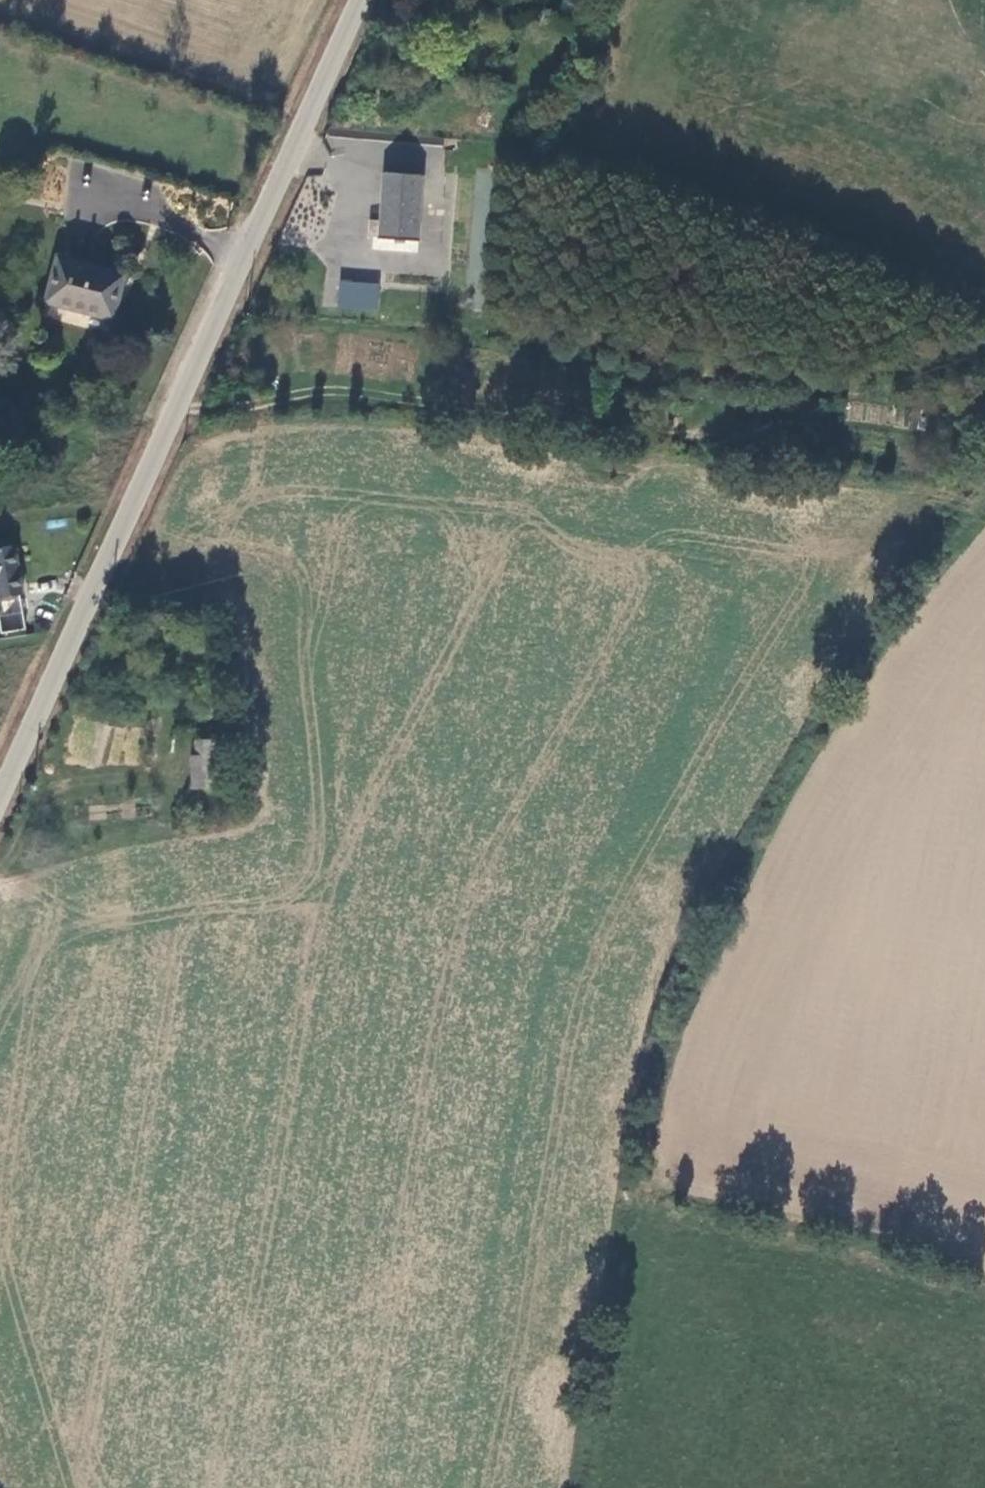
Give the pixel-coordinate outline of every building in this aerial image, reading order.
[(368,240),(417,244),(422,179),(381,176),(378,224),(369,223),(368,240)] [(124,272),(58,256),(47,299),(113,316),(124,272)] [(368,309),(370,286),(317,281),(314,303),(368,309)] [(16,545),(0,548),(0,598),(23,595),(16,545)] [(215,785),(212,753),(190,755),(192,787),(215,785)]
